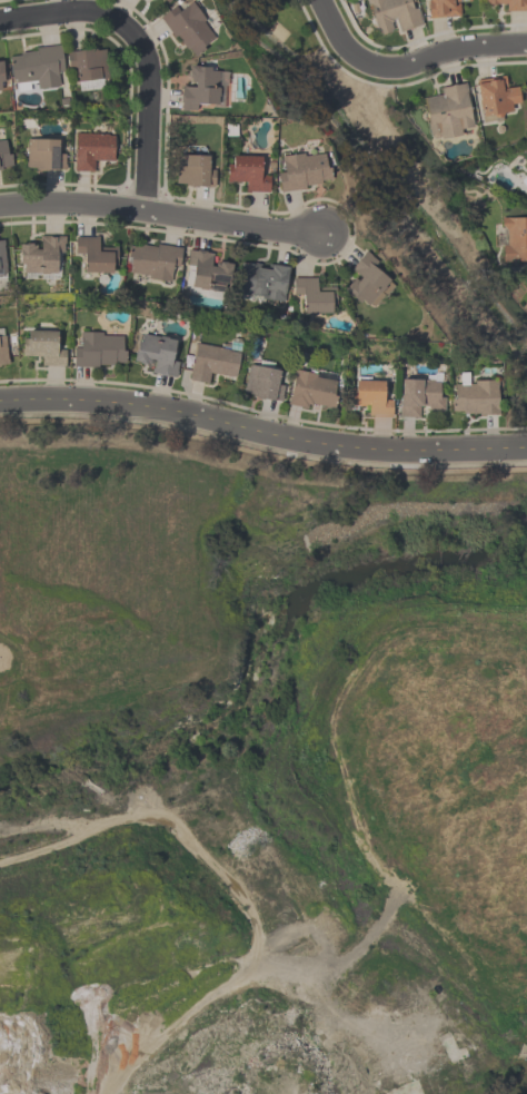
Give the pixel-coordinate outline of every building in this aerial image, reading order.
[(416,0),(368,0),(379,39),(423,26),(416,0)] [(461,18),(461,6),(472,5),(471,0),(428,0),(428,19),(461,18)] [(485,10),(526,10),(526,0),(485,0),(485,10)] [(164,24),(193,60),(219,39),(189,3),(164,24)] [(65,77),(63,47),(10,50),(12,85),(32,84),(33,90),(59,89),(58,78),(65,77)] [(70,52),(70,81),(82,81),(82,90),(98,90),(98,82),(107,82),(107,52),(70,52)] [(5,63),(0,64),(0,91),(8,90),(5,63)] [(181,112),(230,111),(229,68),(192,68),(192,89),(181,89),(181,112)] [(519,88),(508,89),(506,77),(476,82),(482,118),(523,112),(519,88)] [(467,83),(436,89),(437,99),(424,101),(430,137),(475,130),(467,83)] [(115,163),(115,136),(75,136),(75,174),(96,174),(96,163),(115,163)] [(0,139),(0,174),(14,173),(10,138),(0,139)] [(57,150),(57,140),(27,140),(27,172),(66,172),(66,150),(57,150)] [(279,158),(281,191),(327,189),(326,156),(279,158)] [(213,158),(176,158),(176,189),(213,189),(213,158)] [(261,179),(261,159),(228,159),(228,185),(246,185),(246,195),(270,194),(269,179),(261,179)] [(499,217),(526,217),(526,262),(510,262),(510,264),(500,264),(500,245),(505,245),(505,230),(499,225),(499,217)] [(63,238),(40,237),(40,247),(20,247),(20,277),(63,278),(63,238)] [(99,239),(75,239),(75,260),(84,260),(84,275),(118,275),(118,250),(99,250),(99,239)] [(126,277),(171,282),(172,272),(180,273),(183,248),(130,243),(126,277)] [(213,265),(214,254),(189,252),(185,293),(229,298),(232,267),(213,265)] [(356,279),(345,292),(365,311),(393,281),(365,255),(349,273),(356,279)] [(238,299),(285,303),(288,268),(241,264),(238,299)] [(294,280),(294,299),(303,299),(303,316),(332,316),(332,292),(318,292),(318,280),(294,280)] [(42,368),(66,367),(66,345),(55,345),(55,322),(36,323),(36,332),(23,333),(23,356),(42,356),(42,368)] [(126,368),(126,333),(83,333),(83,344),(74,344),(74,368),(126,368)] [(155,364),(153,375),(176,379),(180,353),(171,352),(173,339),(139,333),(135,361),(155,364)] [(6,335),(0,335),(0,370),(8,369),(6,335)] [(190,383),(210,386),(212,375),(236,380),(241,352),(197,344),(190,383)] [(286,374),(249,367),(243,397),(280,405),(286,374)] [(295,370),(290,406),(335,413),(341,377),(295,370)] [(423,419),(423,409),(445,409),(445,380),(400,379),(400,418),(423,419)] [(368,417),(393,418),(394,396),(384,395),(384,381),(352,380),(352,406),(369,407),(368,417)] [(453,416),(498,416),(498,382),(453,382),(453,416)]
